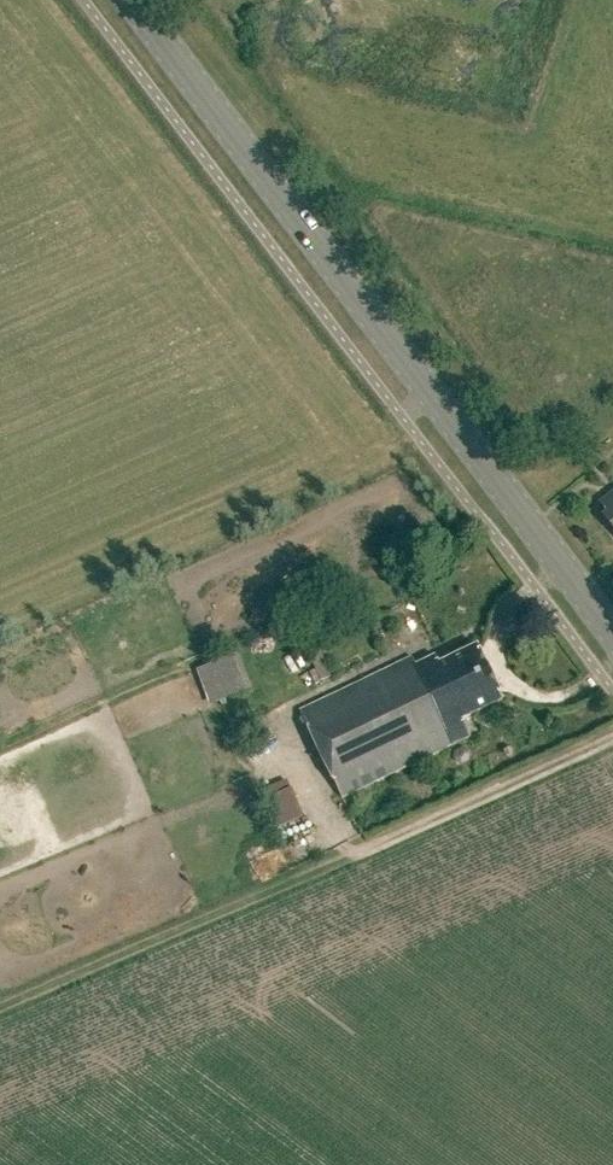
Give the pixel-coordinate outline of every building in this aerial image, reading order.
[(601,505),(609,515),(604,518),(612,529),(612,495),(601,505)] [(464,723),(506,702),(480,649),(443,667),(439,660),(418,671),(413,661),(301,716),(344,802),(472,739),(464,723)] [(332,677),(320,650),(308,655),(320,682),(332,677)] [(216,703),(256,689),(243,654),(204,668),(216,703)] [(273,818),(285,812),(278,798),(267,804),(273,818)]
